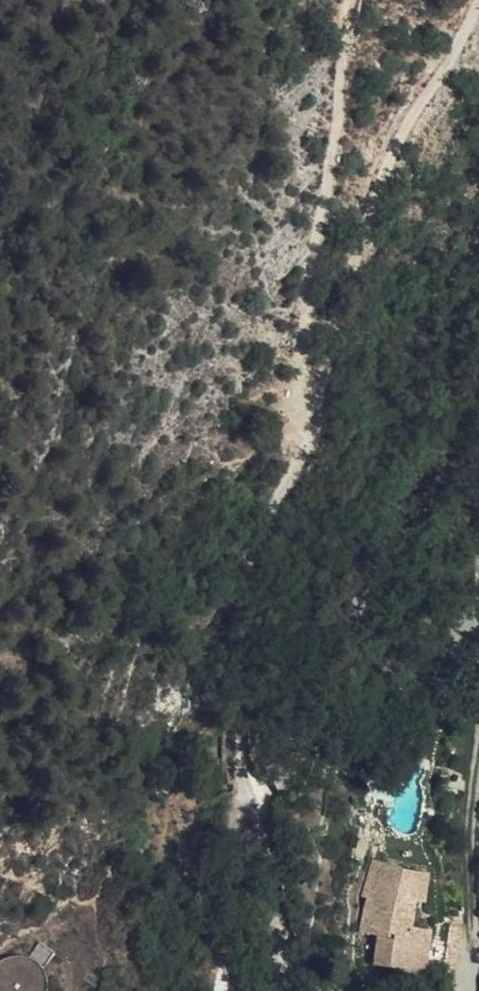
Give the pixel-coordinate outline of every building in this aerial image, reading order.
[(425,979),(428,955),(431,931),(432,929),(412,926),(416,900),(413,900),(418,870),(402,867),(402,866),(374,858),(362,896),(368,898),(360,932),(378,936),(374,965),(402,969),(401,983),(424,987),(425,979)] [(431,872),(418,870),(413,900),(416,900),(427,902),(431,872)] [(466,935),(431,931),(428,955),(463,959),(466,935)] [(39,941),(28,956),(24,955),(19,954),(14,954),(9,955),(4,956),(0,959),(0,990),(46,990),(47,985),(47,980),(46,975),(44,971),(42,968),(54,952),(39,941)] [(463,959),(428,955),(425,979),(461,984),(463,959)] [(402,969),(374,965),(372,979),(401,983),(402,969)]
